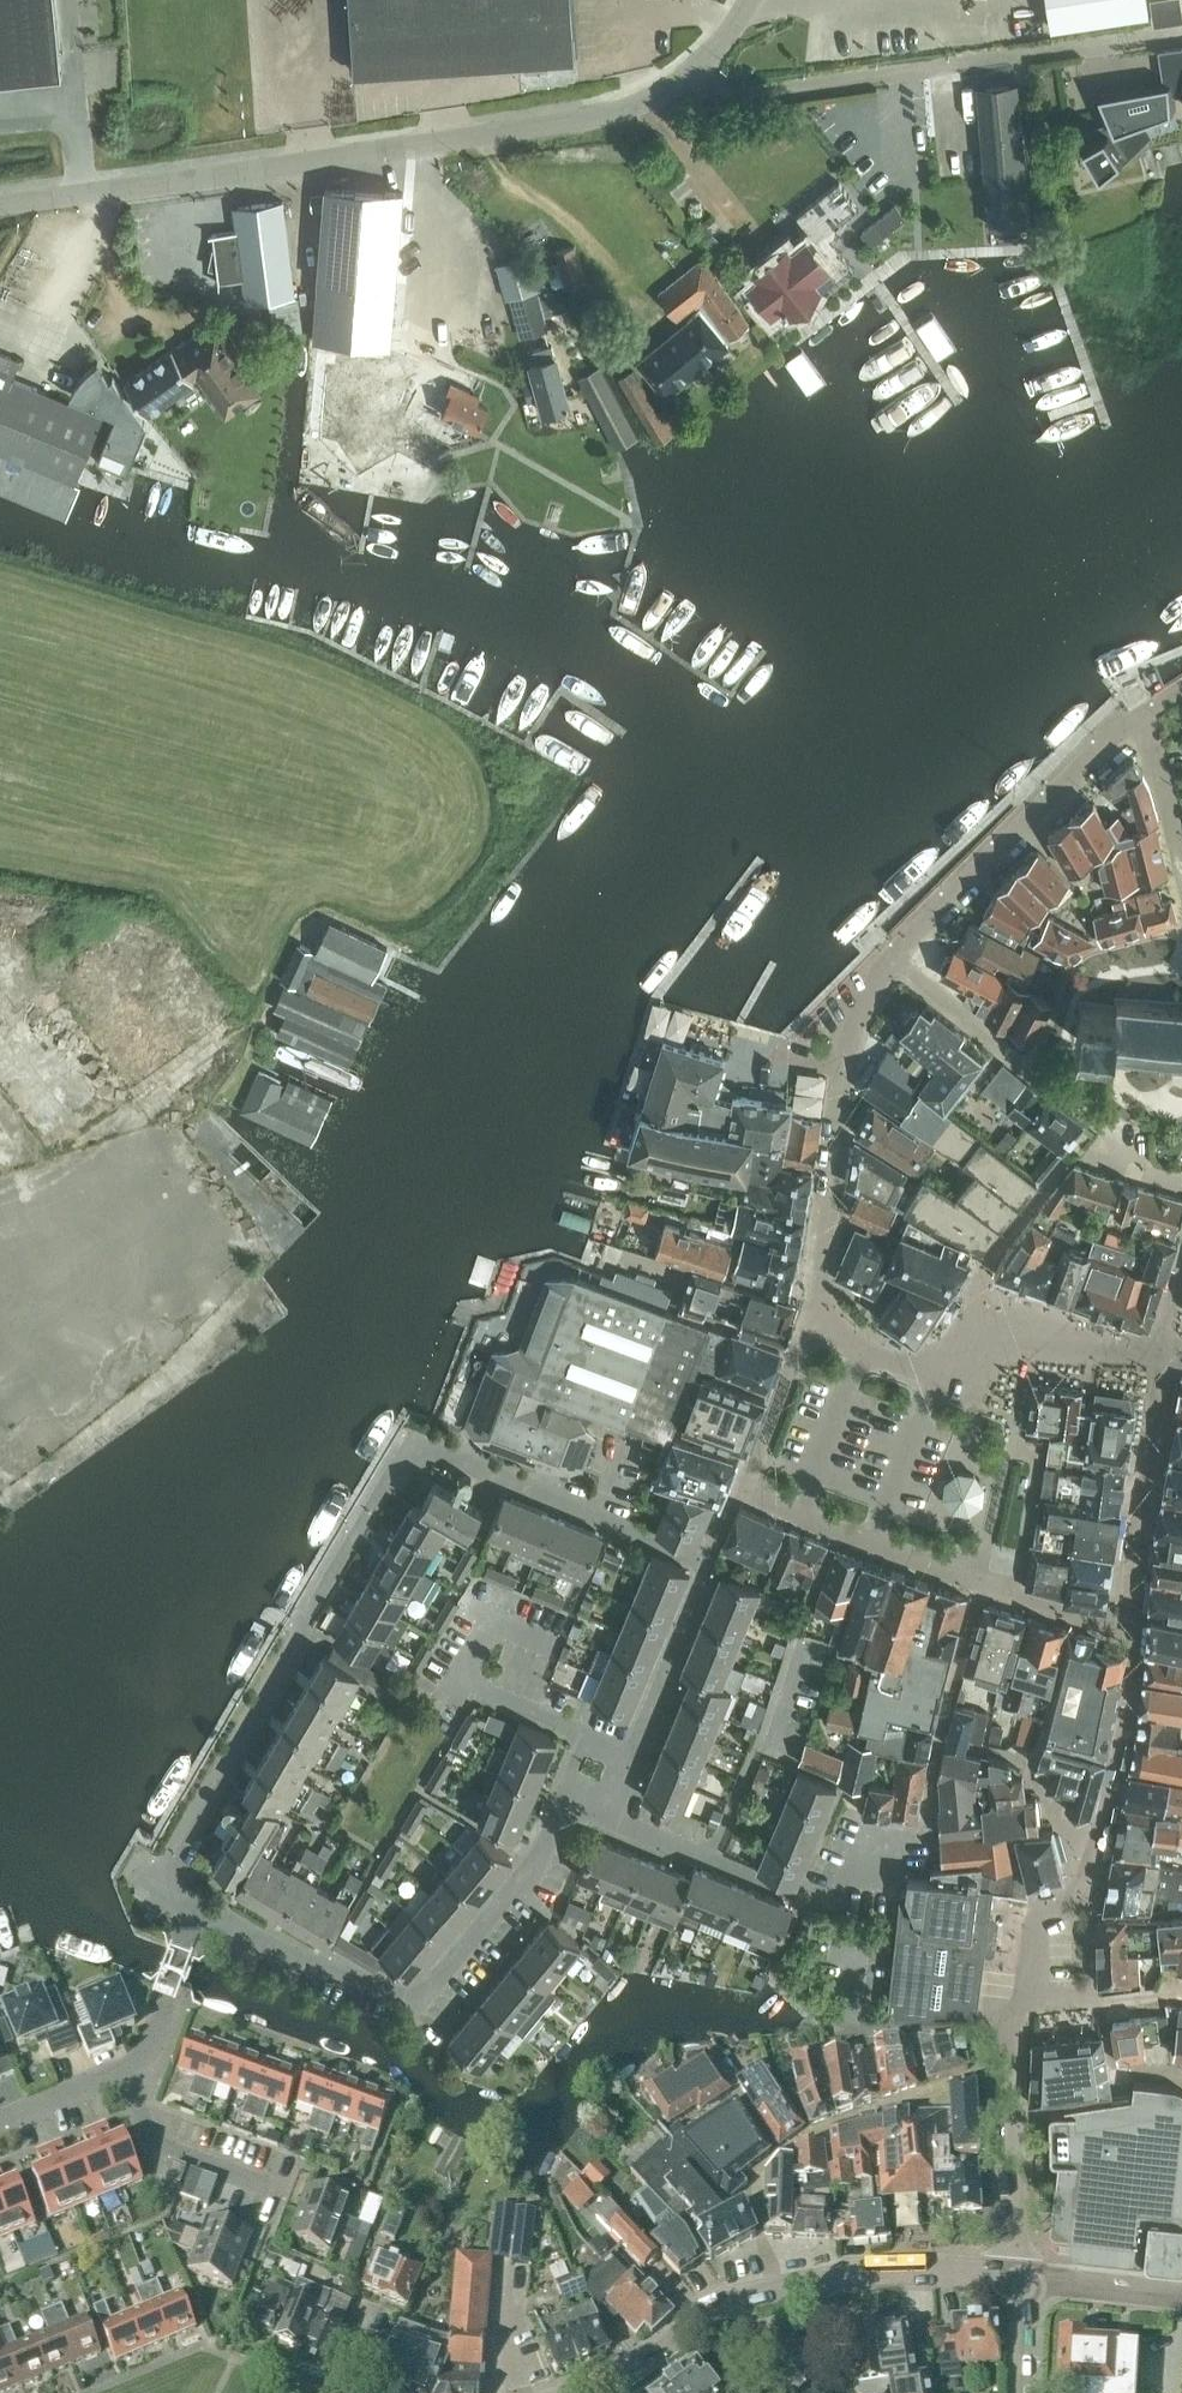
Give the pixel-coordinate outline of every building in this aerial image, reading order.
[(0,80),(17,79),(20,78),(16,78),(15,67),(50,64),(49,51),(59,50),(59,53),(60,53),(55,0),(0,0),(0,80)] [(355,72),(573,57),(569,0),(350,0),(355,72)] [(1052,26),(1149,11),(1147,0),(1048,0),(1052,26)] [(1158,49),(1164,83),(1101,95),(1111,121),(1098,126),(1102,132),(1084,143),(1100,170),(1115,157),(1120,165),(1152,134),(1143,120),(1169,111),(1168,94),(1181,95),(1181,45),(1158,49)] [(992,226),(1031,223),(1020,83),(979,87),(992,226)] [(822,257),(838,245),(833,240),(841,233),(835,226),(858,207),(837,182),(798,215),(807,226),(799,232),(806,240),(793,251),(789,247),(778,256),(772,257),(769,263),(758,272),(761,276),(751,284),(774,312),(783,304),(789,312),(810,305),(821,286),(815,279),(830,267),(822,257)] [(326,188),(313,347),(388,352),(404,191),(326,188)] [(237,230),(213,233),(219,282),(243,279),(246,301),(269,298),(273,332),(302,329),(298,295),(294,296),(282,200),(234,206),(237,230)] [(688,230),(697,224),(691,215),(682,221),(688,230)] [(713,234),(703,243),(717,259),(727,251),(713,234)] [(567,286),(586,280),(576,245),(557,250),(567,286)] [(525,256),(497,264),(506,298),(512,296),(535,290),(546,286),(542,269),(530,273),(525,256)] [(751,324),(704,258),(660,293),(680,320),(704,300),(732,340),(751,324)] [(546,288),(537,290),(545,316),(565,310),(546,288)] [(512,296),(523,336),(546,329),(535,290),(512,296)] [(667,395),(729,345),(701,310),(638,360),(667,395)] [(265,385),(221,323),(204,336),(201,331),(173,350),(172,348),(125,381),(147,414),(194,380),(192,377),(198,373),(226,413),(265,385)] [(552,345),(533,350),(537,362),(555,357),(552,345)] [(75,482),(104,415),(13,378),(20,360),(0,351),(0,451),(75,482)] [(570,407),(557,357),(555,357),(537,362),(532,364),(536,379),(526,382),(530,399),(541,396),(545,413),(570,407)] [(110,377),(98,361),(86,370),(77,382),(70,395),(116,414),(98,457),(123,467),(143,419),(146,423),(147,422),(113,375),(110,377)] [(598,365),(579,375),(617,448),(618,448),(619,448),(638,437),(599,364),(598,365)] [(408,365),(325,418),(353,461),(376,447),(372,440),(430,403),(442,410),(450,395),(433,387),(424,392),(408,365)] [(442,410),(441,413),(476,429),(486,407),(475,401),(478,395),(455,385),(450,395),(442,410)] [(67,518),(78,491),(81,484),(75,482),(0,451),(0,491),(67,518)] [(1159,817),(1149,784),(1143,773),(1133,758),(1134,758),(1132,756),(1106,782),(1116,792),(1109,796),(1120,806),(1121,805),(1132,813),(1135,811),(1136,814),(1143,821),(1159,817)] [(1094,856),(1113,836),(1105,823),(1106,822),(1093,802),(1070,818),(1071,820),(1072,820),(1094,856)] [(1139,882),(1168,876),(1155,824),(1125,831),(1118,816),(1113,821),(1093,802),(1106,822),(1105,823),(1113,836),(1117,841),(1119,843),(1128,841),(1139,882)] [(1070,870),(1094,856),(1072,820),(1071,820),(1048,834),(1070,870)] [(1099,860),(1106,891),(1139,882),(1128,841),(1119,843),(1117,841),(1099,860)] [(1020,870),(1049,899),(1069,878),(1040,848),(1030,859),(1020,870)] [(1031,917),(1049,899),(1020,870),(1017,872),(999,888),(1008,898),(1010,896),(1031,917)] [(1026,925),(1031,917),(1010,896),(1008,898),(1000,889),(984,915),(986,916),(1026,939),(1026,937),(1029,939),(1034,929),(1026,925)] [(1139,902),(1146,931),(1178,922),(1171,899),(1163,901),(1160,889),(1124,898),(1125,898),(1126,904),(1139,902)] [(1099,945),(1146,931),(1139,902),(1126,904),(1125,898),(1124,898),(1113,901),(1116,912),(1106,915),(1106,916),(1098,912),(1094,914),(1099,932),(1097,936),(1099,945)] [(1034,929),(1029,939),(1069,962),(1096,940),(1050,913),(1039,932),(1034,929)] [(1024,943),(1026,939),(986,916),(981,926),(972,921),(958,945),(995,964),(999,957),(1012,963),(1008,971),(1025,981),(1040,952),(1024,943)] [(329,920),(315,951),(374,978),(378,968),(386,952),(388,947),(329,920)] [(299,943),(281,983),(297,990),(307,968),(308,965),(315,951),(299,943)] [(992,1003),(1006,978),(956,950),(953,955),(947,955),(942,965),(945,970),(942,975),(984,998),(992,1003)] [(315,951),(308,965),(380,998),(387,984),(374,978),(315,951)] [(307,968),(297,990),(369,1023),(379,1002),(307,968)] [(992,1003),(984,998),(976,1012),(986,1017),(986,1018),(1009,1031),(1031,991),(1006,978),(992,1003)] [(283,987),(275,1005),(359,1043),(367,1026),(283,987)] [(1032,1044),(1053,1004),(1032,992),(1010,1032),(1032,1044)] [(1180,1004),(1116,999),(1116,1007),(1082,1003),(1077,1038),(1112,1042),(1112,1050),(1181,1056),(1181,1005),(1180,1004)] [(925,1055),(952,1022),(928,1003),(923,1009),(922,1008),(920,1011),(917,1009),(911,1010),(905,1018),(906,1024),(908,1026),(906,1029),(906,1030),(892,1048),(919,1067),(927,1057),(925,1055)] [(285,1013),(277,1030),(349,1064),(357,1046),(285,1013)] [(927,1057),(919,1067),(929,1074),(920,1085),(945,1105),(959,1087),(960,1088),(970,1075),(969,1074),(984,1056),(960,1037),(964,1031),(952,1022),(925,1055),(927,1057)] [(782,1161),(791,1114),(793,1093),(751,1086),(749,1097),(734,1094),(732,1099),(713,1093),(725,1058),(703,1051),(664,1039),(663,1042),(664,1042),(643,1109),(642,1109),(630,1147),(655,1153),(678,1159),(700,1164),(765,1176),(781,1160),(782,1161)] [(977,1168),(971,1176),(956,1194),(923,1175),(920,1179),(904,1206),(978,1245),(981,1248),(1039,1179),(1037,1177),(1036,1177),(916,1084),(924,1073),(888,1048),(861,1088),(918,1127),(937,1140),(977,1168)] [(1004,1063),(983,1089),(994,1098),(1015,1072),(1004,1063)] [(259,1070),(240,1110),(312,1144),(324,1118),(279,1097),(286,1082),(259,1070)] [(1015,1072),(994,1098),(1010,1110),(1030,1084),(1015,1072)] [(289,1080),(282,1095),(325,1116),(332,1100),(289,1080)] [(1030,1084),(1010,1110),(1008,1111),(1062,1152),(1084,1124),(1041,1093),(1030,1084)] [(937,1140),(918,1127),(918,1128),(912,1124),(910,1127),(875,1102),(856,1132),(917,1171),(937,1140)] [(791,1114),(782,1161),(814,1166),(822,1119),(791,1114)] [(1008,1128),(995,1145),(1004,1151),(1017,1135),(1008,1128)] [(903,1208),(904,1206),(920,1179),(857,1140),(849,1184),(903,1208)] [(674,1170),(678,1159),(655,1153),(652,1164),(674,1170)] [(1047,1200),(1060,1211),(1066,1192),(1076,1196),(1083,1199),(1113,1208),(1123,1181),(1076,1165),(1047,1200)] [(752,1204),(793,1215),(793,1214),(805,1217),(812,1170),(785,1166),(781,1168),(778,1187),(748,1179),(743,1202),(752,1204)] [(1129,1213),(1137,1185),(1123,1181),(1113,1208),(1129,1213)] [(685,1202),(689,1191),(661,1185),(659,1195),(685,1202)] [(1178,1229),(1181,1215),(1181,1199),(1137,1185),(1129,1213),(1138,1217),(1133,1229),(1153,1236),(1154,1233),(1175,1239),(1178,1229)] [(897,1209),(861,1193),(850,1214),(869,1224),(885,1232),(886,1233),(897,1209)] [(804,1218),(793,1215),(752,1204),(752,1205),(732,1200),(729,1212),(736,1214),(732,1231),(745,1235),(754,1238),(798,1254),(804,1218)] [(1059,1215),(1060,1211),(1047,1200),(1012,1243),(996,1270),(996,1273),(1017,1281),(1029,1251),(1036,1237),(1042,1239),(1043,1237),(1048,1239),(1055,1223),(1059,1215)] [(909,1217),(888,1268),(948,1294),(970,1260),(967,1259),(970,1251),(970,1250),(909,1217)] [(722,1274),(732,1245),(664,1223),(655,1252),(722,1274)] [(1090,1253),(1088,1253),(1071,1246),(1076,1233),(1060,1227),(1060,1225),(1055,1223),(1048,1239),(1064,1244),(1046,1291),(1072,1301),(1076,1289),(1090,1253)] [(886,1271),(887,1268),(898,1240),(885,1232),(869,1224),(866,1231),(857,1228),(847,1253),(836,1275),(876,1295),(887,1271),(886,1271)] [(1108,1229),(1105,1241),(1125,1247),(1129,1236),(1108,1229)] [(1178,1240),(1175,1239),(1154,1233),(1153,1236),(1155,1236),(1151,1248),(1145,1246),(1143,1254),(1125,1248),(1121,1261),(1123,1264),(1165,1279),(1178,1240)] [(798,1254),(754,1238),(754,1239),(745,1236),(734,1274),(789,1291),(798,1254)] [(1064,1244),(1048,1239),(1043,1237),(1042,1239),(1036,1237),(1029,1251),(1017,1281),(1046,1291),(1064,1244)] [(1121,1261),(1125,1248),(1093,1238),(1088,1253),(1090,1253),(1076,1289),(1072,1301),(1109,1313),(1124,1270),(1121,1270),(1123,1264),(1121,1261)] [(1163,1279),(1165,1279),(1123,1264),(1121,1270),(1124,1270),(1109,1313),(1149,1327),(1163,1279)] [(688,1288),(687,1287),(685,1294),(681,1305),(710,1315),(717,1293),(729,1297),(730,1293),(735,1280),(723,1276),(695,1267),(688,1288)] [(574,1276),(548,1280),(522,1348),(495,1353),(469,1422),(486,1443),(555,1469),(582,1464),(593,1436),(580,1420),(596,1408),(646,1426),(643,1439),(654,1443),(660,1431),(669,1435),(674,1420),(746,1447),(765,1397),(725,1382),(728,1373),(766,1388),(780,1351),(733,1333),(732,1335),(710,1327),(710,1326),(665,1309),(669,1300),(681,1305),(685,1294),(672,1289),(671,1292),(644,1282),(642,1288),(601,1273),(597,1284),(574,1276)] [(947,1296),(907,1278),(898,1295),(896,1294),(881,1316),(896,1327),(890,1337),(901,1344),(907,1334),(917,1341),(947,1296)] [(788,1296),(761,1286),(735,1279),(735,1280),(730,1293),(729,1297),(717,1293),(710,1315),(786,1340),(799,1300),(788,1297),(788,1296)] [(1078,1432),(1082,1402),(1081,1402),(1083,1389),(1059,1385),(1059,1387),(1035,1383),(1028,1428),(1052,1432),(1052,1437),(1070,1440),(1068,1454),(1072,1455),(1074,1432),(1078,1432)] [(1072,1455),(1127,1463),(1128,1463),(1132,1439),(1131,1439),(1135,1410),(1082,1402),(1078,1432),(1074,1432),(1072,1455)] [(1171,1454),(1172,1454),(1181,1457),(1181,1418),(1180,1418),(1171,1454)] [(659,1454),(665,1456),(656,1478),(720,1500),(738,1455),(674,1433),(671,1443),(665,1440),(659,1454)] [(1062,1462),(1064,1444),(1050,1442),(1047,1460),(1062,1462)] [(1127,1463),(1072,1455),(1068,1454),(1066,1469),(1045,1465),(1041,1497),(1121,1510),(1127,1463)] [(1171,1457),(1165,1489),(1166,1490),(1181,1493),(1181,1459),(1171,1457)] [(981,1500),(983,1485),(974,1473),(959,1471),(947,1480),(945,1495),(954,1507),(969,1509),(981,1500)] [(450,1523),(468,1534),(483,1508),(436,1481),(421,1505),(450,1523)] [(665,1508),(704,1524),(714,1502),(674,1486),(665,1508)] [(1181,1547),(1181,1493),(1166,1490),(1164,1498),(1163,1498),(1156,1531),(1171,1533),(1169,1545),(1181,1547)] [(514,1542),(530,1504),(505,1493),(489,1532),(514,1542)] [(1117,1533),(1121,1510),(1041,1497),(1037,1521),(1065,1524),(1117,1533)] [(400,1525),(436,1546),(450,1523),(421,1505),(414,1501),(400,1525)] [(534,1561),(554,1514),(530,1504),(514,1542),(510,1551),(534,1561)] [(747,1555),(764,1517),(740,1506),(723,1545),(747,1555)] [(695,1546),(704,1524),(665,1508),(656,1530),(695,1546)] [(562,1562),(578,1524),(554,1514),(534,1561),(558,1571),(562,1562)] [(773,1567),(790,1529),(764,1517),(747,1555),(773,1567)] [(1113,1557),(1117,1533),(1065,1524),(1037,1521),(1033,1544),(1072,1550),(1113,1557)] [(562,1562),(558,1571),(583,1582),(587,1572),(603,1534),(578,1524),(562,1562)] [(423,1568),(436,1546),(400,1525),(387,1547),(423,1568)] [(790,1529),(773,1567),(771,1573),(791,1580),(794,1570),(800,1573),(802,1567),(807,1569),(803,1583),(809,1586),(815,1572),(827,1544),(790,1529)] [(1169,1545),(1157,1543),(1156,1553),(1155,1553),(1153,1575),(1181,1579),(1181,1547),(1169,1545)] [(1114,1557),(1113,1557),(1072,1550),(1033,1544),(1027,1587),(1065,1597),(1065,1598),(1107,1605),(1114,1557)] [(410,1591),(423,1568),(387,1547),(374,1569),(410,1591)] [(607,1547),(601,1562),(617,1569),(623,1554),(607,1547)] [(460,1560),(469,1565),(476,1553),(468,1548),(460,1560)] [(818,1601),(814,1611),(842,1621),(845,1611),(850,1596),(856,1597),(858,1592),(852,1590),(860,1571),(859,1571),(863,1559),(836,1549),(818,1601)] [(680,1595),(690,1570),(652,1554),(642,1579),(680,1595)] [(462,1578),(469,1565),(460,1560),(453,1573),(462,1578)] [(839,1674),(836,1686),(843,1688),(844,1688),(840,1705),(856,1708),(857,1709),(861,1689),(860,1689),(864,1673),(866,1666),(861,1665),(862,1656),(888,1581),(888,1582),(892,1570),(864,1560),(860,1571),(852,1590),(858,1592),(856,1597),(851,1613),(848,1623),(841,1645),(840,1647),(855,1652),(853,1660),(850,1660),(846,1676),(839,1674)] [(599,1564),(593,1576),(602,1580),(607,1568),(599,1564)] [(499,1580),(502,1570),(489,1565),(485,1574),(499,1580)] [(730,1576),(743,1581),(746,1572),(734,1567),(730,1576)] [(397,1613),(410,1591),(374,1569),(361,1592),(397,1613)] [(502,1570),(499,1580),(512,1585),(516,1576),(502,1570)] [(857,1709),(854,1724),(869,1726),(886,1730),(887,1727),(889,1717),(899,1678),(930,1686),(942,1689),(942,1688),(946,1673),(958,1628),(932,1620),(929,1628),(915,1623),(929,1583),(892,1570),(888,1582),(888,1581),(862,1656),(861,1665),(866,1666),(864,1673),(860,1689),(861,1689),(857,1709)] [(761,1589),(743,1581),(730,1576),(722,1573),(712,1598),(750,1614),(761,1589)] [(1153,1577),(1150,1612),(1181,1617),(1181,1581),(1153,1577)] [(680,1595),(642,1579),(632,1603),(670,1619),(680,1595)] [(931,1584),(920,1616),(932,1620),(958,1628),(967,1596),(931,1584)] [(547,1600),(551,1590),(537,1585),(533,1594),(547,1600)] [(551,1590),(547,1600),(560,1605),(564,1596),(551,1590)] [(409,1620),(397,1613),(361,1592),(348,1614),(384,1635),(396,1642),(409,1620)] [(443,1610),(451,1615),(459,1602),(450,1597),(443,1610)] [(590,1611),(594,1600),(585,1597),(581,1607),(590,1611)] [(702,1622),(741,1638),(750,1614),(712,1598),(702,1622)] [(632,1603),(622,1627),(660,1643),(670,1619),(632,1603)] [(1019,1644),(1027,1617),(986,1604),(966,1670),(1001,1682),(1000,1687),(1004,1688),(1005,1683),(1006,1684),(1018,1644),(1019,1644)] [(444,1628),(451,1615),(443,1610),(435,1623),(444,1628)] [(382,1666),(396,1642),(384,1635),(348,1614),(334,1637),(370,1659),(382,1666)] [(1149,1616),(1144,1681),(1181,1687),(1181,1623),(1149,1616)] [(1062,1641),(1066,1629),(1028,1618),(1021,1645),(1010,1689),(1007,1698),(1005,1697),(1004,1704),(1003,1704),(1045,1716),(1062,1641)] [(579,1634),(584,1623),(577,1620),(572,1632),(579,1634)] [(848,1623),(842,1621),(839,1630),(835,1629),(833,1637),(836,1638),(834,1643),(841,1645),(848,1623)] [(731,1662),(741,1638),(702,1622),(692,1646),(731,1662)] [(612,1651),(650,1667),(660,1643),(622,1627),(612,1651)] [(1100,1641),(1068,1629),(1066,1629),(1045,1716),(1042,1728),(1054,1730),(1051,1747),(1071,1750),(1105,1760),(1123,1679),(1118,1677),(1122,1658),(1120,1658),(1120,1653),(1097,1647),(1100,1641)] [(777,1638),(772,1649),(781,1652),(786,1641),(777,1638)] [(416,1654),(425,1660),(432,1647),(424,1642),(416,1654)] [(562,1655),(568,1657),(573,1645),(567,1643),(562,1655)] [(334,1646),(329,1655),(342,1662),(347,1654),(334,1646)] [(731,1662),(692,1646),(682,1671),(693,1676),(693,1674),(721,1686),(721,1685),(731,1662)] [(602,1675),(640,1691),(650,1667),(612,1651),(602,1675)] [(325,1653),(311,1676),(360,1705),(366,1694),(367,1692),(355,1684),(361,1674),(355,1670),(342,1662),(329,1655),(325,1653)] [(347,1654),(342,1662),(355,1670),(360,1661),(347,1654)] [(417,1672),(425,1660),(416,1654),(409,1667),(417,1672)] [(360,1661),(355,1670),(361,1674),(367,1678),(372,1669),(360,1661)] [(372,1669),(367,1678),(380,1686),(385,1676),(372,1669)] [(693,1676),(683,1699),(722,1714),(732,1689),(721,1685),(721,1686),(693,1674),(693,1676)] [(640,1691),(602,1675),(591,1700),(630,1716),(640,1691)] [(308,1682),(298,1698),(334,1720),(339,1710),(352,1718),(354,1715),(360,1705),(311,1676),(310,1678),(308,1682)] [(385,1676),(380,1686),(393,1693),(398,1684),(385,1676)] [(899,1678),(889,1717),(933,1726),(934,1723),(942,1689),(930,1686),(899,1678)] [(1144,1681),(1141,1710),(1164,1714),(1163,1722),(1180,1724),(1181,1724),(1181,1687),(1144,1681)] [(398,1684),(393,1693),(406,1701),(411,1692),(398,1684)] [(967,1737),(973,1708),(962,1706),(965,1692),(963,1684),(962,1684),(957,1703),(956,1703),(946,1744),(964,1748),(967,1737)] [(999,1686),(996,1702),(1004,1704),(1005,1697),(1007,1698),(1010,1689),(1004,1687),(1004,1688),(1000,1687),(999,1686)] [(366,1694),(360,1705),(370,1711),(376,1700),(366,1694)] [(298,1698),(285,1721),(334,1749),(340,1739),(341,1737),(328,1729),(334,1720),(298,1698)] [(712,1738),(722,1714),(683,1699),(673,1723),(712,1738)] [(745,1709),(740,1720),(757,1727),(767,1703),(757,1699),(752,1712),(745,1709)] [(831,1703),(827,1722),(852,1727),(856,1708),(840,1705),(831,1703)] [(360,1705),(354,1715),(364,1721),(370,1711),(360,1705)] [(973,1708),(967,1737),(982,1741),(988,1711),(973,1708)] [(1179,1752),(1180,1724),(1163,1722),(1164,1714),(1141,1710),(1136,1742),(1150,1744),(1151,1746),(1179,1752)] [(462,1726),(470,1731),(478,1719),(469,1714),(462,1726)] [(1030,1744),(1036,1718),(1023,1715),(1017,1741),(1030,1744)] [(869,1726),(865,1743),(878,1746),(896,1750),(895,1752),(900,1753),(900,1755),(927,1759),(915,1757),(915,1756),(927,1758),(933,1726),(889,1717),(887,1727),(886,1730),(869,1726)] [(281,1727),(272,1743),(308,1764),(313,1755),(326,1762),(327,1760),(334,1749),(285,1721),(284,1723),(281,1727)] [(509,1747),(547,1763),(557,1738),(519,1722),(509,1747)] [(712,1738),(673,1723),(663,1747),(702,1762),(712,1738)] [(993,1725),(991,1738),(1000,1740),(1003,1727),(993,1725)] [(463,1744),(470,1731),(462,1726),(454,1739),(463,1744)] [(747,1727),(744,1734),(753,1738),(756,1731),(747,1727)] [(1106,1761),(1070,1750),(1050,1748),(1050,1746),(1054,1730),(1042,1728),(1032,1751),(1030,1758),(1044,1765),(1053,1767),(1047,1788),(1070,1795),(1066,1808),(1090,1815),(1106,1761)] [(340,1739),(334,1749),(344,1755),(350,1745),(340,1739)] [(845,1758),(839,1782),(867,1789),(878,1746),(865,1743),(849,1739),(845,1758)] [(806,1742),(800,1760),(838,1777),(845,1758),(806,1742)] [(272,1743),(259,1766),(307,1794),(313,1784),(315,1781),(302,1774),(308,1764),(272,1743)] [(1131,1769),(1160,1776),(1181,1780),(1181,1752),(1179,1752),(1151,1746),(1151,1747),(1137,1743),(1131,1769)] [(537,1787),(547,1763),(509,1747),(499,1771),(537,1787)] [(663,1747),(654,1771),(692,1787),(702,1762),(663,1747)] [(334,1749),(327,1760),(337,1766),(344,1755),(334,1749)] [(989,1777),(990,1760),(945,1749),(938,1777),(940,1778),(942,1807),(992,1803),(989,1777)] [(895,1783),(894,1792),(921,1796),(927,1759),(900,1755),(895,1783)] [(436,1770),(445,1775),(452,1762),(444,1757),(436,1770)] [(992,1803),(942,1807),(939,1808),(940,1835),(1039,1825),(1036,1796),(1026,1797),(1023,1774),(1021,1774),(1020,1769),(1013,1764),(1008,1761),(996,1758),(989,1757),(990,1760),(989,1777),(992,1803)] [(760,1764),(754,1780),(764,1784),(770,1768),(760,1764)] [(255,1772),(245,1789),(255,1795),(281,1810),(287,1799),(300,1807),(301,1805),(307,1794),(259,1766),(257,1768),(255,1772)] [(438,1787),(445,1775),(436,1770),(429,1783),(438,1787)] [(788,1795),(827,1811),(837,1785),(799,1770),(788,1795)] [(527,1811),(537,1787),(499,1771),(489,1795),(527,1811)] [(654,1771),(643,1796),(682,1811),(692,1787),(654,1771)] [(1130,1774),(1124,1803),(1171,1811),(1171,1807),(1181,1809),(1181,1783),(1130,1774)] [(870,1782),(863,1811),(889,1815),(890,1815),(894,1792),(895,1783),(894,1786),(870,1782)] [(313,1784),(307,1794),(317,1800),(323,1790),(313,1784)] [(323,1790),(317,1800),(325,1804),(331,1794),(323,1790)] [(894,1792),(890,1815),(917,1819),(921,1796),(894,1792)] [(307,1794),(301,1805),(311,1810),(317,1800),(307,1794)] [(231,1837),(216,1863),(235,1875),(240,1878),(266,1835),(272,1825),(281,1810),(255,1795),(239,1823),(234,1832),(231,1837)] [(517,1836),(527,1811),(489,1795),(479,1820),(517,1836)] [(818,1833),(827,1811),(788,1795),(779,1817),(818,1833)] [(412,1812),(420,1817),(428,1804),(419,1799),(412,1812)] [(1180,1814),(1123,1805),(1113,1857),(1155,1861),(1156,1859),(1159,1859),(1161,1844),(1177,1846),(1180,1848),(1181,1851),(1181,1852),(1181,1842),(1177,1841),(1180,1814)] [(714,1807),(710,1816),(720,1820),(724,1811),(714,1807)] [(413,1829),(420,1817),(412,1812),(404,1824),(413,1829)] [(807,1857),(818,1833),(779,1817),(769,1841),(807,1857)] [(464,1852),(496,1879),(513,1858),(481,1831),(479,1834),(467,1824),(452,1843),(464,1852)] [(272,1825),(266,1835),(277,1842),(283,1832),(272,1825)] [(1064,1873),(1052,1829),(1008,1833),(1011,1868),(983,1869),(981,1884),(989,1885),(988,1890),(1028,1896),(1029,1881),(1064,1873)] [(941,1838),(943,1867),(982,1863),(983,1869),(1011,1868),(1008,1833),(979,1835),(977,1835),(941,1838)] [(240,1878),(237,1884),(239,1885),(243,1887),(260,1897),(281,1862),(272,1856),(279,1843),(277,1842),(266,1835),(240,1878)] [(604,1885),(620,1846),(595,1836),(579,1874),(604,1885)] [(797,1884),(807,1857),(769,1841),(758,1868),(797,1884)] [(385,1856),(394,1861),(402,1849),(393,1843),(385,1856)] [(322,1844),(317,1852),(325,1857),(330,1849),(322,1844)] [(307,1846),(301,1856),(311,1862),(317,1852),(307,1846)] [(623,1906),(644,1856),(620,1846),(604,1885),(600,1896),(623,1906)] [(317,1852),(311,1862),(321,1868),(327,1858),(325,1857),(317,1852)] [(479,1898),(496,1879),(464,1852),(447,1872),(479,1898)] [(281,1862),(260,1897),(277,1907),(282,1910),(311,1862),(301,1856),(298,1854),(291,1867),(281,1862)] [(387,1874),(394,1861),(385,1856),(378,1869),(387,1874)] [(648,1916),(668,1866),(644,1856),(623,1906),(648,1916)] [(1160,1864),(1160,1863),(1114,1858),(1104,1910),(1136,1911),(1152,1910),(1155,1894),(1181,1898),(1181,1869),(1160,1864)] [(311,1862),(282,1910),(284,1911),(288,1914),(305,1924),(326,1888),(316,1882),(324,1870),(321,1868),(311,1862)] [(981,1884),(983,1869),(982,1863),(943,1867),(932,1868),(930,1878),(928,1877),(928,1878),(908,1876),(906,1891),(905,1891),(902,1919),(900,1918),(899,1926),(901,1926),(901,1931),(899,1931),(898,1938),(900,1938),(898,1956),(896,1956),(895,1963),(897,1963),(897,1968),(895,1968),(894,1976),(896,1976),(896,1981),(894,1981),(893,1988),(895,1988),(892,2014),(974,2009),(982,1948),(986,1948),(990,1913),(986,1912),(988,1890),(989,1885),(981,1884)] [(700,1925),(700,1924),(720,1875),(695,1865),(691,1875),(692,1876),(680,1904),(682,1904),(677,1915),(700,1925)] [(692,1876),(691,1875),(668,1866),(648,1916),(673,1926),(677,1915),(682,1904),(680,1904),(692,1876)] [(350,1872),(344,1882),(357,1889),(363,1879),(362,1879),(350,1872)] [(463,1918),(479,1898),(447,1872),(431,1892),(463,1918)] [(724,1934),(744,1885),(720,1875),(700,1924),(724,1934)] [(373,1880),(367,1889),(375,1894),(383,1900),(389,1892),(373,1880)] [(326,1888),(305,1924),(322,1934),(326,1936),(328,1938),(357,1889),(344,1882),(343,1881),(335,1894),(326,1888)] [(748,1944),(768,1895),(744,1885),(724,1934),(748,1944)] [(359,1901),(367,1907),(375,1894),(367,1889),(366,1889),(359,1901)] [(446,1938),(463,1918),(431,1892),(414,1912),(446,1938)] [(768,1895),(748,1944),(773,1955),(777,1944),(793,1906),(768,1895)] [(360,1919),(367,1907),(359,1901),(351,1914),(360,1919)] [(567,1904),(563,1915),(586,1925),(590,1914),(567,1904)] [(429,1958),(446,1938),(414,1912),(398,1932),(429,1958)] [(1158,1917),(1161,1954),(1162,1953),(1163,1965),(1179,1964),(1179,1968),(1181,1968),(1181,1916),(1177,1916),(1158,1917)] [(1138,1956),(1161,1954),(1158,1917),(1149,1918),(1126,1919),(1126,1918),(1098,1919),(1100,1984),(1130,1982),(1130,1981),(1140,1981),(1138,1956)] [(532,1940),(564,1966),(582,1945),(550,1919),(532,1940)] [(429,1958),(398,1932),(390,1925),(372,1946),(412,1979),(429,1958)] [(603,1945),(607,1936),(596,1931),(592,1941),(603,1945)] [(334,1944),(344,1950),(351,1939),(340,1933),(334,1944)] [(344,1950),(355,1956),(361,1945),(351,1939),(344,1950)] [(548,1986),(564,1966),(532,1940),(516,1960),(548,1986)] [(355,1956),(366,1963),(372,1952),(361,1945),(355,1956)] [(608,1946),(604,1955),(611,1958),(615,1949),(608,1946)] [(383,1958),(372,1952),(366,1963),(376,1969),(383,1958)] [(616,1966),(600,1953),(594,1960),(610,1973),(616,1966)] [(677,1958),(673,1968),(680,1971),(684,1961),(677,1958)] [(557,1994),(548,1986),(516,1960),(499,1980),(531,2006),(540,2014),(557,1994)] [(768,1974),(759,1970),(753,1985),(762,1989),(768,1974)] [(702,1971),(699,1978),(704,1980),(707,1973),(702,1971)] [(710,1971),(706,1980),(713,1983),(716,1974),(710,1971)] [(524,2034),(540,2014),(531,2006),(499,1980),(483,1999),(515,2026),(524,2034)] [(105,1992),(102,1984),(77,1993),(91,2027),(78,2032),(89,2059),(115,2048),(110,2035),(134,2025),(119,1987),(105,1992)] [(79,2048),(56,1992),(42,1997),(41,1993),(3,2009),(19,2047),(43,2037),(52,2059),(79,2048)] [(525,2035),(524,2034),(515,2026),(483,1999),(466,2020),(498,2046),(509,2055),(525,2035)] [(1157,2015),(1160,2039),(1171,2038),(1168,2014),(1157,2015)] [(1112,2022),(1118,2061),(1146,2057),(1143,2041),(1160,2039),(1157,2015),(1141,2017),(1130,2018),(1130,2020),(1112,2022)] [(498,2046),(466,2020),(449,2040),(453,2044),(462,2051),(481,2067),(498,2046)] [(0,2024),(0,2039),(4,2048),(13,2044),(4,2023),(0,2024)] [(1031,2102),(1069,2100),(1070,2099),(1073,2099),(1111,2093),(1107,2070),(1104,2050),(1102,2035),(1033,2043),(1033,2062),(1031,2102)] [(188,2096),(199,2100),(219,2046),(191,2036),(179,2072),(195,2078),(188,2096)] [(928,2083),(967,2070),(960,2038),(918,2042),(928,2083)] [(14,2074),(4,2048),(0,2039),(0,2080),(14,2074)] [(874,2052),(877,2087),(878,2087),(882,2098),(917,2087),(912,2070),(917,2070),(914,2055),(913,2056),(909,2040),(890,2042),(874,2043),(874,2052)] [(446,2051),(455,2059),(462,2051),(453,2044),(446,2051)] [(219,2046),(199,2100),(210,2105),(216,2086),(232,2091),(245,2055),(219,2046)] [(824,2076),(819,2048),(789,2054),(799,2098),(810,2125),(835,2116),(829,2076),(824,2076)] [(877,2087),(874,2052),(848,2055),(851,2073),(846,2074),(849,2110),(881,2098),(877,2087)] [(851,2073),(848,2055),(848,2053),(826,2056),(829,2075),(835,2115),(849,2110),(846,2074),(851,2073)] [(272,2065),(245,2055),(232,2091),(248,2097),(241,2116),(252,2120),(272,2065)] [(697,2107),(696,2107),(699,2112),(729,2092),(705,2056),(677,2074),(676,2075),(697,2107)] [(252,2120),(263,2124),(270,2105),(286,2111),(299,2075),(272,2065),(252,2120)] [(779,2146),(802,2128),(762,2067),(737,2083),(779,2146)] [(307,2130),(318,2134),(338,2079),(311,2069),(298,2105),(314,2111),(307,2130)] [(676,2075),(677,2074),(674,2070),(644,2089),(668,2126),(696,2107),(697,2107),(676,2075)] [(365,2089),(338,2079),(318,2134),(329,2138),(336,2119),(352,2124),(365,2089)] [(951,2112),(953,2142),(954,2158),(979,2156),(974,2079),(949,2087),(951,2112)] [(1178,2267),(1181,2266),(1181,2089),(1181,2088),(1176,2087),(1173,2086),(1134,2081),(1132,2096),(1065,2106),(1064,2111),(1054,2111),(1052,2112),(1051,2114),(1050,2116),(1050,2118),(1051,2157),(1051,2159),(1053,2161),(1055,2161),(1058,2161),(1049,2245),(1049,2246),(1050,2249),(1051,2251),(1053,2252),(1055,2253),(1178,2267)] [(361,2149),(372,2153),(392,2099),(365,2089),(352,2124),(368,2130),(361,2149)] [(736,2102),(696,2128),(739,2176),(769,2153),(736,2102)] [(200,2105),(197,2113),(202,2115),(205,2107),(200,2105)] [(949,2143),(953,2142),(951,2112),(907,2114),(909,2139),(917,2138),(918,2145),(949,2143)] [(883,2146),(915,2145),(918,2145),(917,2138),(909,2139),(907,2114),(882,2116),(880,2117),(883,2146)] [(867,2148),(878,2146),(883,2146),(880,2117),(849,2123),(830,2129),(834,2169),(830,2170),(833,2193),(851,2190),(850,2183),(862,2182),(863,2206),(871,2205),(870,2181),(867,2148)] [(106,2125),(96,2129),(99,2136),(109,2132),(106,2125)] [(676,2125),(666,2135),(673,2143),(684,2133),(676,2125)] [(738,2176),(739,2176),(696,2128),(693,2126),(684,2133),(673,2143),(671,2144),(656,2128),(628,2155),(620,2148),(613,2155),(655,2199),(666,2211),(675,2227),(691,2249),(691,2250),(700,2263),(703,2261),(711,2261),(755,2237),(743,2208),(728,2216),(721,2208),(746,2185),(738,2176)] [(92,2131),(82,2135),(85,2142),(94,2137),(92,2131)] [(109,2132),(99,2136),(102,2142),(112,2138),(109,2132)] [(306,2134),(302,2147),(310,2150),(315,2137),(306,2134)] [(94,2137),(85,2142),(87,2147),(87,2148),(97,2144),(94,2137)] [(113,2143),(101,2148),(119,2191),(143,2181),(125,2138),(113,2143)] [(454,2139),(436,2173),(451,2181),(469,2147),(454,2139)] [(928,2148),(932,2195),(932,2197),(950,2196),(952,2215),(976,2213),(979,2209),(976,2163),(948,2165),(949,2143),(918,2145),(915,2145),(916,2149),(928,2148)] [(61,2144),(51,2148),(54,2154),(63,2150),(61,2144)] [(788,2237),(788,2241),(790,2241),(790,2237),(829,2240),(832,2204),(824,2144),(794,2148),(792,2149),(790,2192),(790,2202),(788,2237)] [(881,2197),(932,2195),(928,2148),(916,2149),(915,2145),(883,2146),(878,2146),(881,2197)] [(89,2153),(79,2157),(97,2200),(119,2191),(101,2148),(89,2153)] [(765,2235),(788,2237),(790,2202),(790,2192),(792,2149),(766,2171),(764,2231),(765,2235)] [(46,2150),(37,2154),(39,2160),(49,2156),(46,2150)] [(63,2150),(54,2154),(56,2161),(66,2157),(63,2150)] [(49,2156),(39,2160),(42,2167),(52,2163),(49,2156)] [(68,2161),(56,2166),(74,2210),(97,2200),(79,2157),(68,2161)] [(180,2186),(186,2169),(172,2164),(166,2181),(180,2186)] [(594,2165),(583,2176),(597,2190),(608,2179),(594,2165)] [(44,2171),(33,2176),(51,2219),(74,2210),(56,2166),(44,2171)] [(195,2202),(204,2175),(191,2170),(181,2198),(195,2202)] [(204,2175),(195,2202),(208,2207),(218,2180),(204,2175)] [(597,2197),(581,2178),(570,2188),(562,2195),(578,2213),(597,2197)] [(0,2189),(0,2207),(12,2235),(35,2226),(17,2182),(6,2187),(0,2189)] [(298,2212),(369,2238),(373,2228),(346,2218),(352,2202),(308,2186),(298,2212)] [(680,2277),(700,2263),(691,2250),(691,2249),(675,2227),(666,2211),(655,2199),(649,2205),(659,2216),(658,2217),(667,2230),(648,2243),(680,2277)] [(853,2244),(889,2240),(885,2203),(871,2205),(863,2206),(849,2207),(851,2217),(836,2218),(837,2244),(853,2243),(853,2244)] [(644,2272),(660,2257),(609,2205),(596,2218),(630,2253),(627,2255),(644,2272)] [(511,2250),(516,2208),(494,2206),(490,2247),(511,2250)] [(12,2235),(0,2207),(0,2240),(12,2235)] [(516,2208),(511,2250),(510,2261),(529,2263),(532,2234),(531,2233),(533,2210),(516,2208)] [(365,2248),(369,2238),(298,2212),(289,2238),(333,2254),(338,2238),(365,2248)] [(380,2238),(395,2243),(403,2220),(389,2214),(380,2238)] [(182,2239),(242,2261),(251,2235),(208,2219),(202,2235),(186,2229),(182,2239)] [(242,2261),(182,2239),(167,2233),(172,2246),(194,2255),(188,2270),(232,2287),(242,2261)] [(48,2236),(35,2242),(43,2260),(56,2254),(48,2236)] [(407,2309),(421,2271),(375,2253),(361,2289),(381,2297),(380,2299),(407,2309)] [(270,2272),(276,2259),(268,2256),(262,2269),(270,2272)] [(449,2358),(435,2392),(479,2392),(491,2259),(457,2256),(448,2354),(450,2355),(449,2358)] [(673,2315),(634,2274),(629,2279),(610,2260),(602,2267),(601,2266),(583,2284),(587,2294),(598,2307),(599,2308),(605,2302),(619,2317),(637,2337),(645,2329),(652,2336),(673,2315)] [(149,2262),(139,2266),(144,2279),(154,2275),(149,2262)] [(283,2262),(279,2272),(295,2279),(300,2270),(283,2262)] [(48,2270),(39,2274),(43,2284),(52,2280),(48,2270)] [(138,2270),(128,2274),(134,2286),(144,2282),(138,2270)] [(587,2294),(583,2284),(579,2274),(555,2284),(563,2304),(587,2294)] [(157,2281),(146,2286),(169,2340),(195,2329),(181,2293),(165,2300),(157,2281)] [(303,2348),(318,2307),(325,2309),(332,2295),(332,2294),(297,2281),(293,2294),(276,2337),(303,2348)] [(128,2316),(142,2351),(169,2340),(146,2286),(136,2290),(144,2309),(128,2316)] [(274,2337),(289,2299),(269,2290),(253,2327),(274,2337)] [(332,2295),(325,2309),(346,2318),(352,2303),(345,2301),(332,2295)] [(598,2307),(594,2311),(601,2329),(619,2317),(605,2302),(599,2308),(598,2307)] [(142,2351),(128,2316),(112,2322),(104,2303),(93,2308),(115,2362),(142,2351)] [(594,2311),(593,2311),(591,2305),(539,2327),(557,2372),(578,2364),(579,2366),(590,2361),(589,2359),(610,2350),(601,2329),(594,2311)] [(51,2310),(73,2364),(100,2353),(86,2318),(69,2324),(62,2306),(51,2310)] [(321,2381),(346,2318),(325,2309),(320,2323),(301,2373),(321,2381)] [(48,2333),(32,2340),(47,2375),(73,2364),(51,2310),(41,2315),(48,2333)] [(953,2330),(936,2332),(938,2358),(940,2382),(961,2380),(960,2365),(1000,2362),(996,2318),(952,2321),(953,2330)] [(391,2392),(435,2392),(449,2358),(421,2347),(425,2337),(400,2327),(396,2337),(396,2336),(382,2369),(373,2365),(366,2383),(375,2386),(375,2387),(391,2392)] [(859,2392),(885,2392),(884,2385),(888,2385),(890,2392),(929,2392),(926,2378),(915,2380),(907,2327),(874,2333),(873,2330),(869,2330),(866,2328),(856,2329),(854,2333),(849,2334),(859,2392)] [(32,2340),(17,2346),(9,2328),(0,2331),(0,2336),(21,2386),(47,2375),(32,2340)] [(1081,2339),(1078,2335),(1068,2334),(1064,2338),(1061,2338),(1057,2392),(1137,2392),(1139,2352),(1122,2351),(1122,2354),(1117,2354),(1118,2346),(1097,2345),(1098,2340),(1081,2339)] [(0,2336),(0,2392),(4,2392),(21,2386),(0,2336)] [(815,2381),(782,2337),(757,2355),(786,2392),(800,2392),(815,2381)] [(665,2385),(655,2392),(719,2392),(696,2363),(678,2376),(677,2374),(664,2384),(665,2385)]
